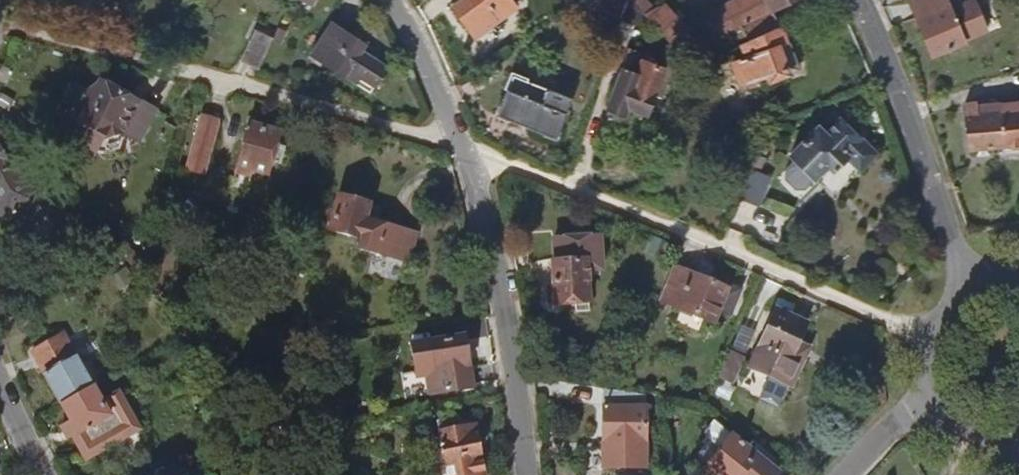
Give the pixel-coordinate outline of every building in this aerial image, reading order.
[(519,5),(515,0),(462,0),(453,7),(476,37),(519,5)] [(628,0),(589,0),(597,9),(602,5),(623,13),(628,0)] [(628,44),(640,14),(636,10),(628,0),(623,13),(614,39),(628,44)] [(774,14),(801,0),(748,0),(715,18),(726,39),(743,29),(749,42),(780,28),(774,14)] [(944,0),(916,0),(909,3),(932,57),(962,44),(944,0)] [(688,31),(666,10),(664,12),(660,8),(642,17),(647,22),(672,47),(688,31)] [(367,46),(336,24),(316,55),(371,94),(389,69),(364,52),(367,46)] [(258,68),(274,37),(256,27),(239,58),(258,68)] [(800,70),(780,28),(749,42),(751,47),(743,51),(748,61),(734,69),(742,87),(749,90),(764,83),(767,89),(792,77),(791,74),(800,70)] [(648,116),(665,69),(643,61),(637,78),(623,72),(609,111),(625,117),(627,113),(644,120),(645,116),(648,116)] [(556,140),(574,99),(515,74),(498,115),(556,140)] [(137,139),(154,106),(137,97),(136,99),(98,79),(97,82),(86,87),(84,89),(72,82),(61,102),(80,111),(66,137),(94,152),(101,137),(120,130),(137,139)] [(976,109),(975,104),(965,104),(968,149),(1001,148),(1003,158),(1018,157),(1018,106),(976,109)] [(204,173),(213,143),(210,141),(216,118),(202,114),(186,168),(204,173)] [(840,130),(837,123),(800,138),(814,169),(832,162),(835,169),(853,162),(860,175),(880,166),(860,121),(840,130)] [(270,172),(283,130),(253,122),(240,163),(270,172)] [(740,191),(754,157),(738,150),(733,163),(742,168),(732,191),(738,195),(740,191)] [(49,193),(36,175),(29,178),(17,161),(11,165),(0,151),(0,202),(13,219),(49,193)] [(758,207),(771,179),(760,174),(766,160),(755,155),(754,157),(740,191),(738,195),(737,197),(758,207)] [(401,262),(410,235),(361,219),(366,203),(337,193),(326,227),(355,237),(352,247),(401,262)] [(669,243),(650,236),(644,253),(662,260),(669,243)] [(587,273),(586,262),(598,262),(596,237),(552,239),(553,264),(551,264),(552,290),(550,290),(551,307),(553,306),(553,309),(588,307),(587,273)] [(586,262),(587,273),(598,272),(598,262),(586,262)] [(728,312),(738,289),(723,283),(721,287),(674,267),(659,303),(711,325),(719,308),(728,312)] [(794,352),(808,324),(777,309),(750,369),(789,387),(790,388),(805,357),(803,357),(794,352)] [(94,387),(64,335),(34,353),(63,404),(94,387)] [(472,391),(463,340),(429,347),(431,362),(422,363),(428,399),(472,391)] [(730,384),(743,357),(730,351),(717,378),(730,384)] [(103,401),(95,386),(94,387),(63,404),(72,421),(69,423),(76,438),(89,460),(124,440),(103,401)] [(643,465),(642,394),(602,387),(602,465),(643,465)] [(122,390),(103,401),(124,440),(144,429),(122,390)] [(482,450),(484,449),(482,434),(479,434),(477,422),(461,424),(459,415),(440,419),(448,474),(485,474),(482,450)] [(768,471),(777,460),(752,440),(745,447),(714,422),(704,433),(709,441),(719,449),(698,474),(699,474),(774,474),(768,471)] [(76,438),(69,423),(61,428),(69,442),(76,438)] [(277,436),(272,430),(266,434),(277,447),(283,442),(277,436)]
